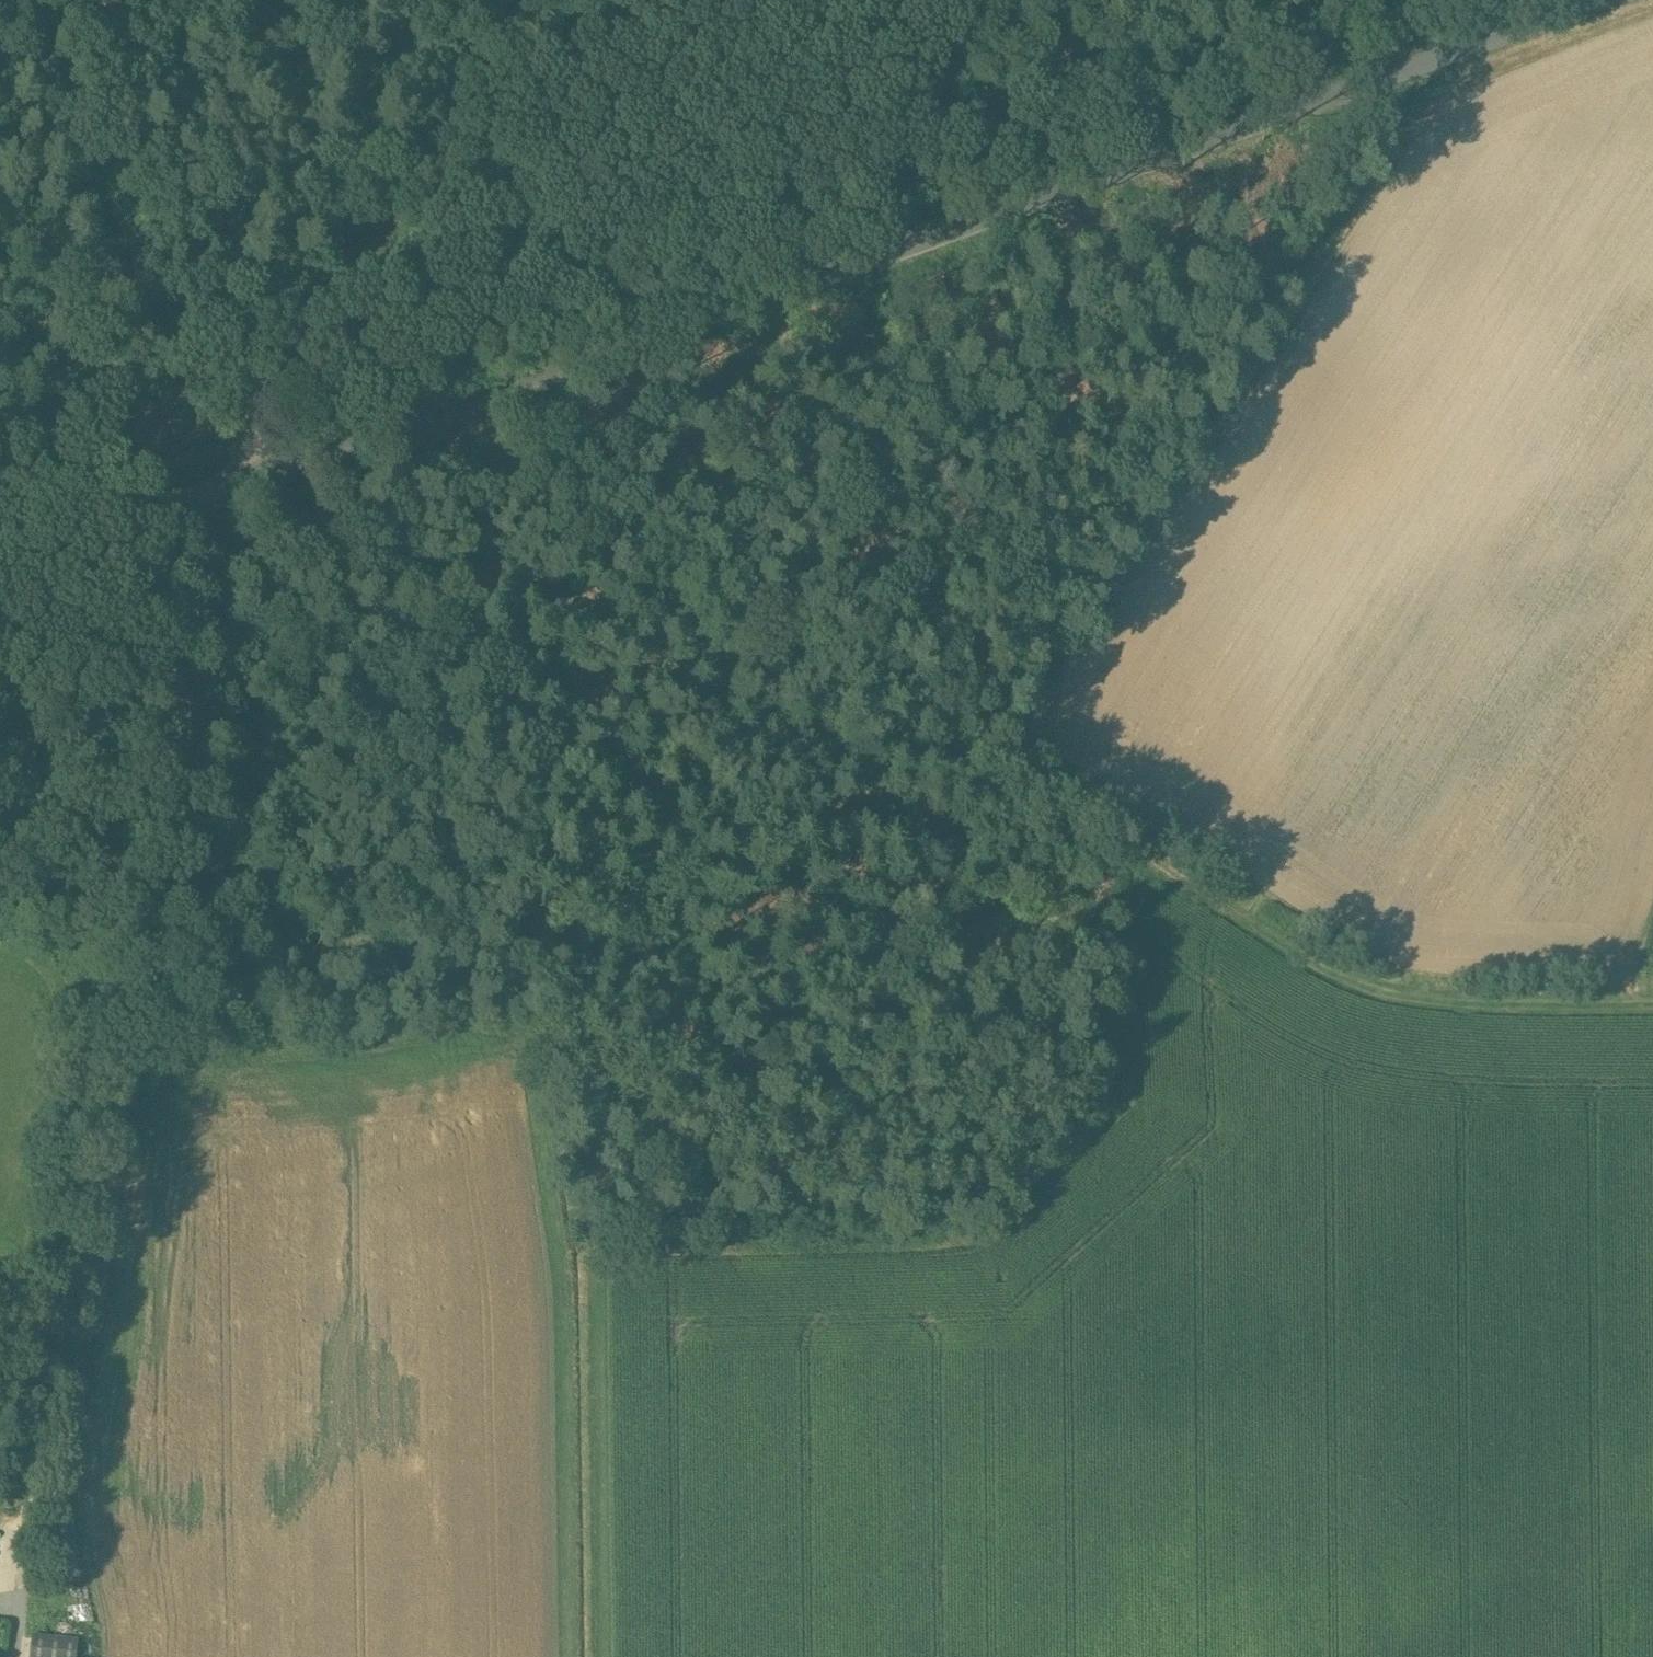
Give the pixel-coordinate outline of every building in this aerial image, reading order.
[(32,1656),(76,1656),(78,1639),(34,1635),(32,1656)]
